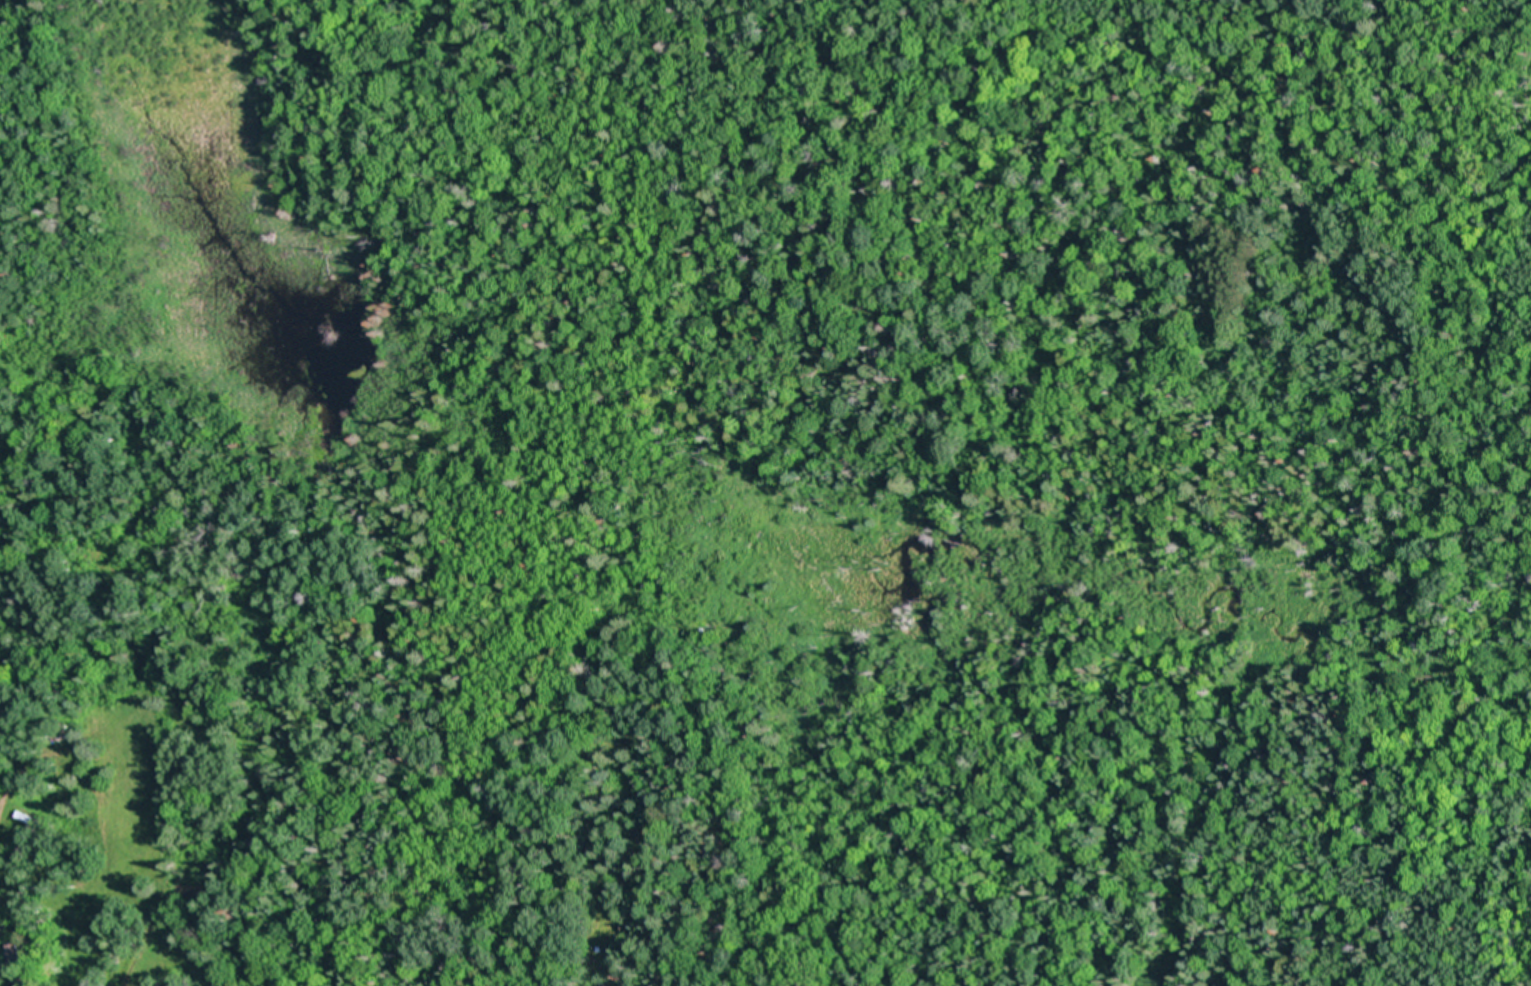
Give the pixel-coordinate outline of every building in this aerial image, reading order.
[(21,958),(26,985),(16,985),(8,945),(21,942),(24,958),(21,958)]
